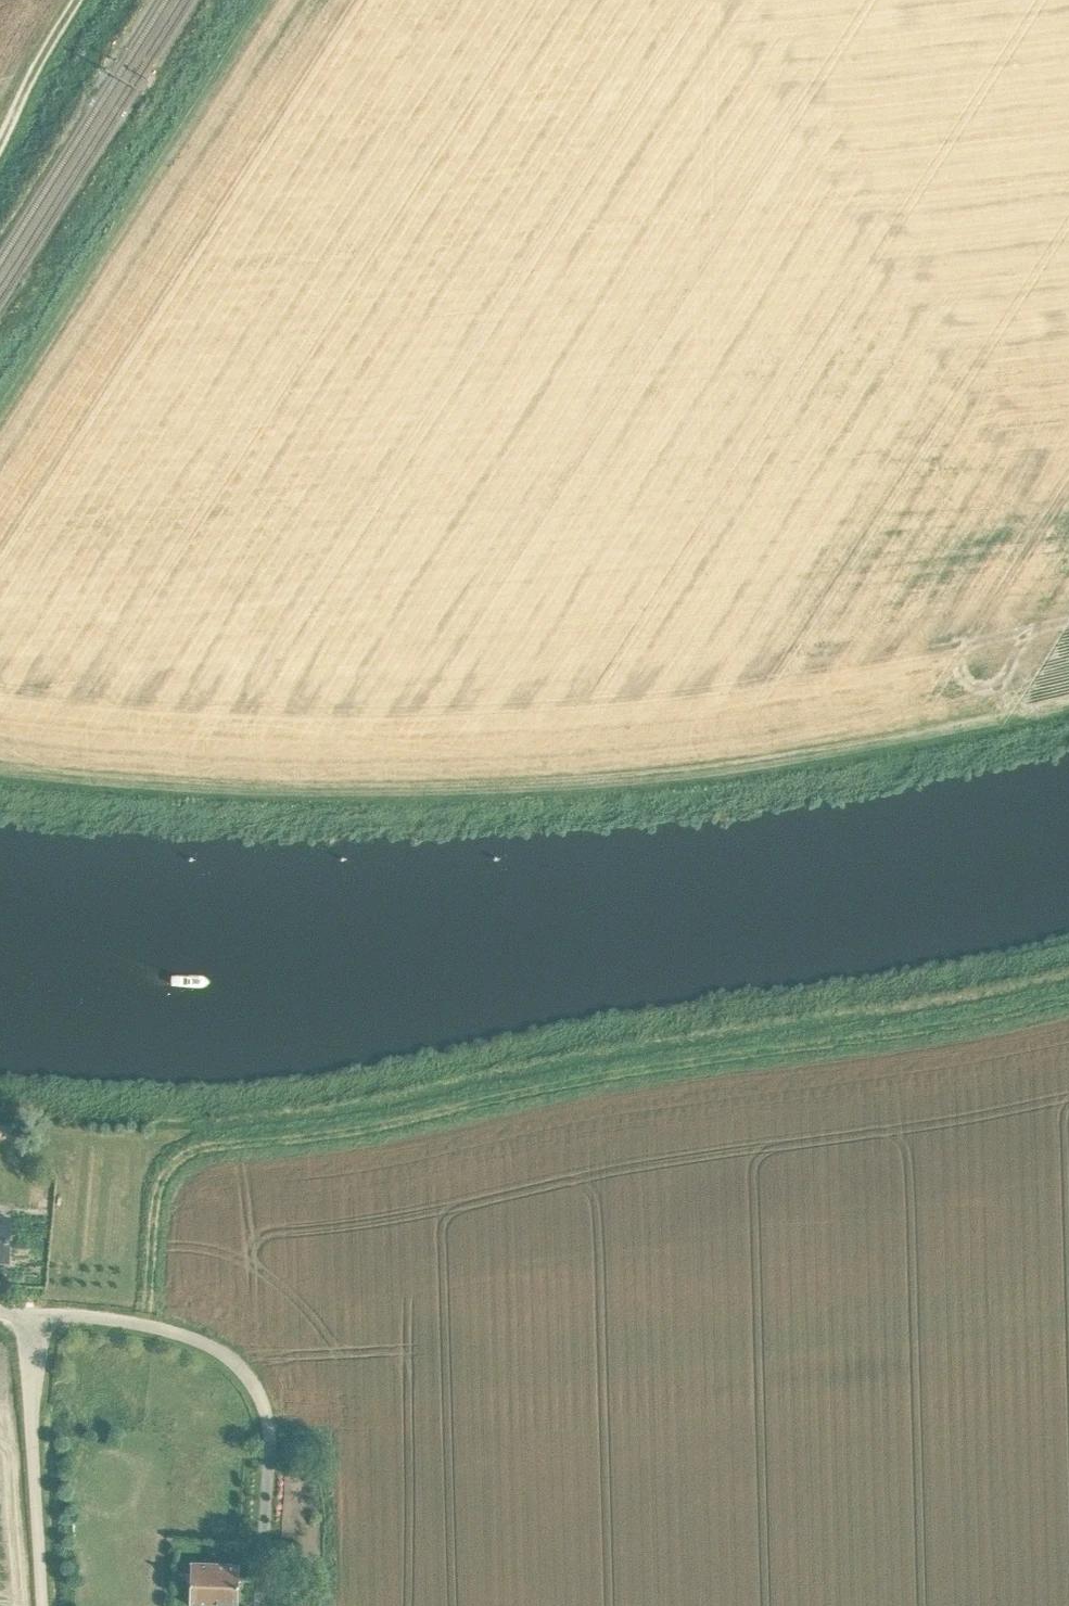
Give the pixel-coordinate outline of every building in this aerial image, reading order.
[(11,1219),(0,1218),(0,1261),(8,1261),(11,1219)] [(238,1605),(240,1564),(191,1562),(189,1604),(238,1605)]
